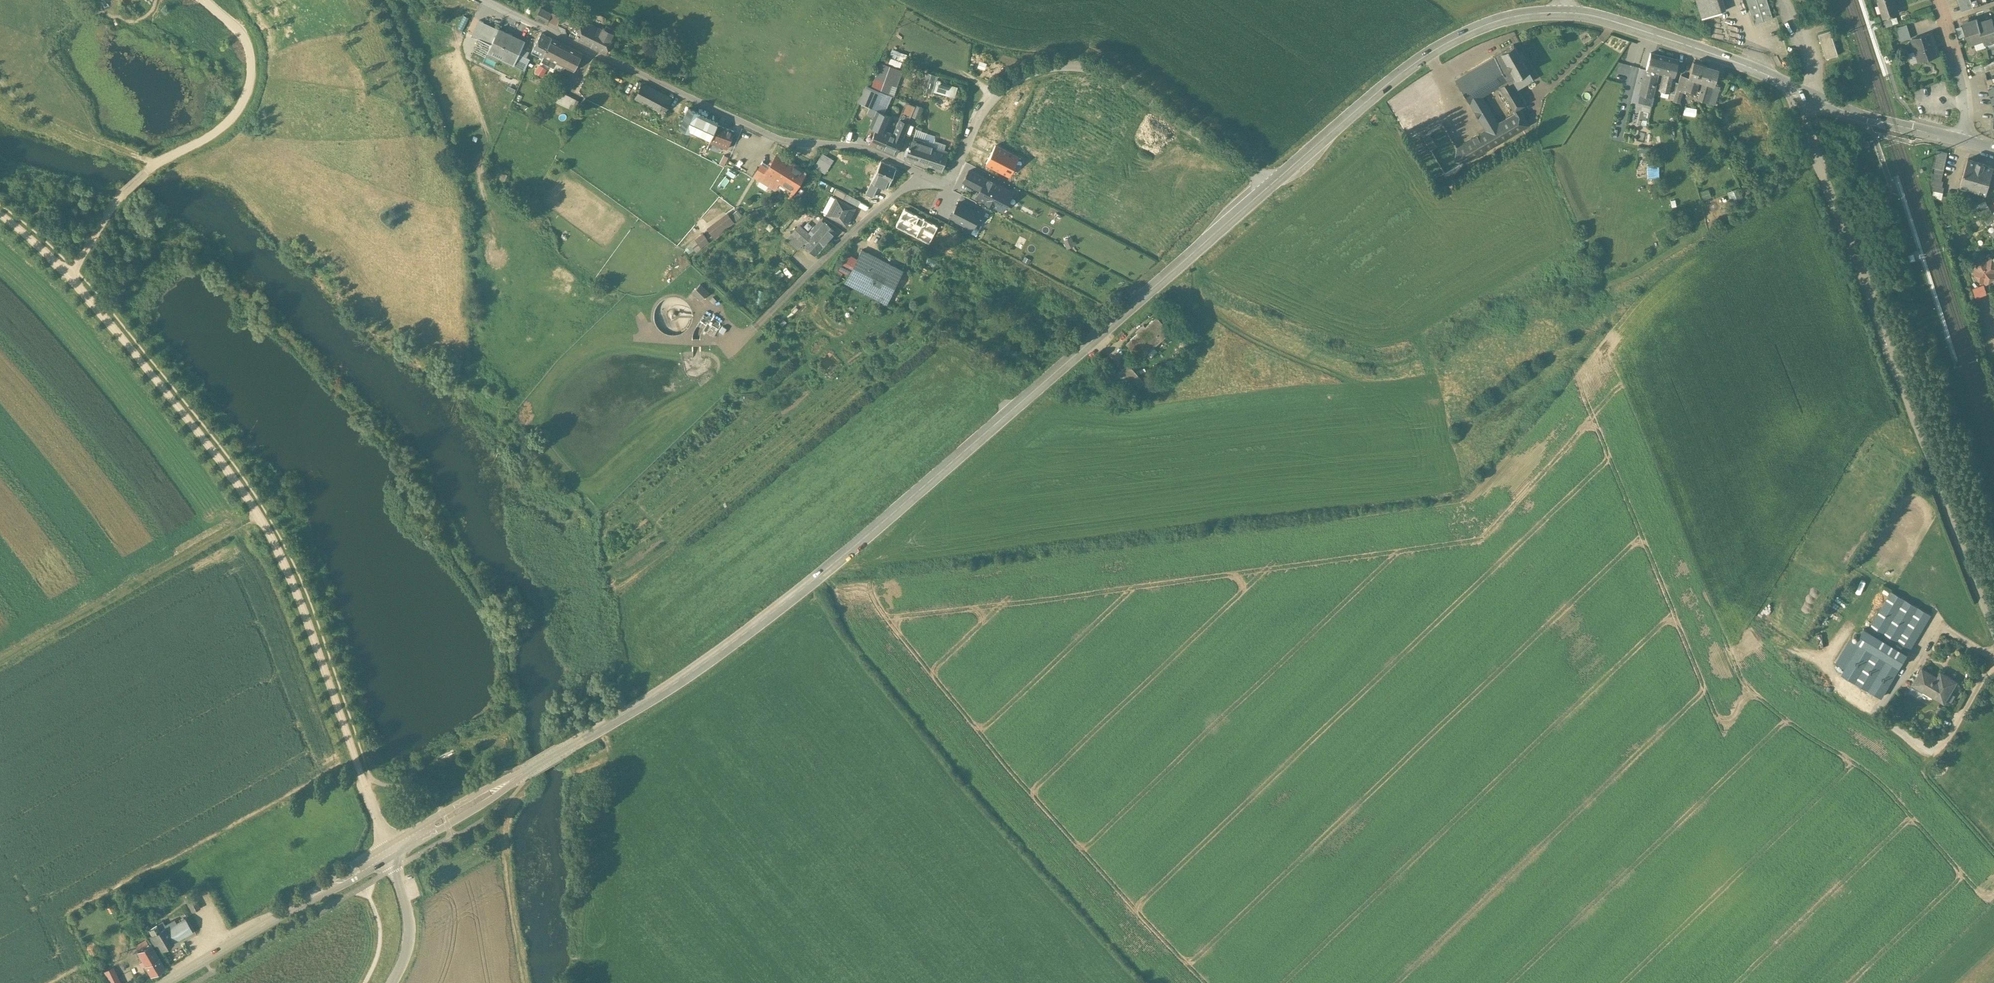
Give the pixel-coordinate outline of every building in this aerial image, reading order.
[(1718,0),(1696,0),(1701,15),(1721,9),(1718,0)] [(1754,21),(1772,15),(1768,0),(1747,0),(1754,21)] [(1882,10),(1883,15),(1899,10),(1896,0),(1879,0),(1882,10)] [(1960,4),(1962,10),(1974,6),(1972,0),(1971,0),(1960,4)] [(551,11),(541,6),(536,18),(546,22),(551,11)] [(1979,21),(1984,36),(1985,40),(1993,37),(1993,20),(1993,19),(1993,16),(1979,21)] [(1978,17),(1964,22),(1970,41),(1984,36),(1979,21),(1978,17)] [(479,20),(475,29),(479,32),(484,22),(479,20)] [(614,34),(583,20),(575,38),(606,52),(614,34)] [(1907,21),(1897,25),(1901,39),(1912,35),(1907,21)] [(1831,27),(1820,31),(1828,56),(1839,52),(1831,27)] [(523,41),(498,30),(490,47),(506,54),(505,57),(514,61),(523,41)] [(1932,30),(1912,37),(1916,48),(1909,51),(1912,61),(1939,52),(1932,30)] [(542,33),(532,52),(542,57),(544,54),(552,38),(542,33)] [(582,53),(552,38),(544,54),(575,68),(582,53)] [(1528,69),(1513,43),(1501,50),(1502,52),(1516,76),(1522,72),(1528,69)] [(893,50),(890,62),(902,64),(904,52),(893,50)] [(1516,76),(1502,52),(1495,56),(1509,80),(1516,76)] [(1664,55),(1650,52),(1646,68),(1657,71),(1660,71),(1664,55)] [(1678,59),(1664,55),(1660,71),(1663,72),(1674,75),(1678,59)] [(1482,95),(1499,85),(1515,112),(1520,109),(1519,106),(1523,103),(1509,80),(1495,56),(1457,79),(1486,127),(1487,129),(1498,122),(1482,95)] [(896,67),(880,61),(871,88),(886,95),(896,67)] [(1705,64),(1694,61),(1690,76),(1695,78),(1701,79),(1705,64)] [(541,62),(535,70),(543,75),(549,67),(541,62)] [(1718,68),(1705,64),(1701,79),(1703,80),(1710,82),(1713,83),(1718,68)] [(1657,71),(1646,68),(1643,79),(1640,78),(1639,79),(1643,80),(1640,92),(1651,95),(1657,71)] [(1527,82),(1522,72),(1516,76),(1522,85),(1527,82)] [(1674,75),(1663,72),(1659,88),(1669,91),(1670,91),(1672,80),(1674,75)] [(934,78),(919,74),(915,85),(930,90),(934,78)] [(1678,82),(1673,99),(1679,101),(1682,90),(1678,88),(1681,77),(1680,76),(1678,82)] [(1689,79),(1681,77),(1678,88),(1682,90),(1685,90),(1686,88),(1691,90),(1695,78),(1690,76),(1689,79)] [(957,85),(936,79),(933,89),(955,95),(957,85)] [(1672,80),(1670,91),(1669,91),(1667,98),(1673,99),(1678,82),(1672,80)] [(1710,82),(1703,80),(1697,98),(1704,100),(1710,82)] [(564,86),(557,82),(550,97),(568,106),(573,97),(561,91),(564,86)] [(670,96),(643,83),(636,97),(663,111),(670,96)] [(871,88),(867,86),(860,102),(871,107),(877,110),(884,113),(891,96),(886,95),(871,88)] [(913,113),(920,115),(924,105),(916,102),(913,113)] [(1685,105),(1683,112),(1695,115),(1697,107),(1685,105)] [(719,120),(699,111),(689,106),(680,124),(710,138),(717,124),(719,120)] [(877,110),(871,107),(865,114),(874,117),(877,110)] [(1498,122),(1487,129),(1496,144),(1529,124),(1520,109),(1515,112),(1498,122)] [(884,113),(877,110),(874,117),(871,124),(877,127),(884,130),(891,115),(884,113)] [(677,116),(670,113),(666,119),(673,123),(677,116)] [(1458,146),(1443,122),(1423,135),(1446,174),(1466,162),(1457,147),(1458,146)] [(734,130),(717,124),(710,138),(711,139),(708,146),(705,152),(714,156),(715,152),(719,154),(722,145),(727,147),(728,145),(734,130)] [(899,124),(895,134),(902,137),(906,127),(899,124)] [(884,130),(877,127),(871,141),(883,146),(889,132),(884,130)] [(935,133),(916,127),(913,137),(911,142),(910,142),(908,147),(905,157),(942,170),(949,149),(945,147),(946,142),(935,138),(935,133)] [(1458,146),(1457,147),(1466,162),(1496,144),(1487,129),(1458,146)] [(895,134),(889,132),(883,146),(896,152),(902,137),(895,134)] [(1011,175),(1022,154),(998,141),(987,162),(1011,175)] [(703,143),(700,150),(705,152),(708,146),(703,143)] [(1937,148),(1931,176),(1933,176),(1932,182),(1934,182),(1933,188),(1943,190),(1944,184),(1943,184),(1944,178),(1942,178),(1948,150),(1937,148)] [(828,168),(834,158),(823,151),(817,161),(828,168)] [(803,167),(778,152),(769,166),(765,173),(779,182),(789,188),(803,167)] [(729,156),(724,153),(720,162),(724,164),(729,156)] [(1969,156),(1961,182),(1987,190),(1988,186),(1993,170),(1993,165),(1993,163),(1969,156)] [(894,165),(881,160),(872,180),(878,183),(887,186),(896,166),(894,165)] [(761,161),(753,174),(761,179),(765,173),(769,166),(761,161)] [(1647,176),(1660,175),(1659,161),(1647,161),(1647,176)] [(1017,188),(970,167),(964,180),(980,187),(976,196),(1007,210),(1017,188)] [(494,182),(502,186),(507,178),(499,173),(494,182)] [(779,182),(765,173),(761,179),(775,188),(779,182)] [(878,183),(872,180),(867,192),(872,195),(878,183)] [(1735,185),(1727,191),(1732,202),(1739,196),(1735,185)] [(846,192),(837,187),(834,191),(844,197),(846,192)] [(855,206),(837,196),(828,212),(846,222),(855,206)] [(977,228),(987,206),(982,203),(980,208),(959,198),(951,217),(977,228)] [(1989,203),(1979,207),(1981,212),(1991,208),(1989,203)] [(762,215),(768,212),(770,208),(767,204),(756,210),(762,215)] [(1985,217),(1989,221),(1992,218),(1993,220),(1993,210),(1985,217)] [(726,213),(708,227),(714,236),(733,222),(726,213)] [(818,229),(814,225),(809,231),(805,227),(797,236),(815,253),(836,230),(836,231),(836,230),(826,221),(825,221),(826,221),(818,229)] [(1679,229),(1672,233),(1675,238),(1682,234),(1679,229)] [(703,233),(690,242),(695,250),(708,241),(703,233)] [(1067,245),(1074,243),(1072,235),(1065,237),(1067,245)] [(868,252),(862,249),(846,280),(886,302),(903,269),(869,251),(868,252)] [(697,265),(706,258),(702,253),(693,261),(697,265)] [(1974,265),(1976,267),(1973,269),(1982,281),(1985,279),(1987,281),(1993,276),(1993,259),(1991,256),(1992,256),(1992,255),(1988,258),(1986,256),(1974,265)] [(700,283),(693,290),(701,299),(708,292),(700,283)] [(1135,329),(1137,331),(1126,341),(1134,351),(1138,348),(1143,354),(1167,333),(1161,327),(1165,324),(1157,314),(1145,325),(1143,322),(1135,329)] [(714,335),(718,327),(709,322),(705,329),(714,335)] [(1144,379),(1128,361),(1115,372),(1131,391),(1144,379)] [(1931,611),(1883,582),(1859,622),(1864,625),(1907,651),(1931,611)] [(1907,651),(1864,625),(1857,637),(1862,640),(1900,663),(1908,651),(1907,651)] [(1900,663),(1862,640),(1843,671),(1881,694),(1900,663)] [(1957,677),(1941,668),(1938,673),(1923,664),(1913,680),(1944,699),(1957,677)] [(192,912),(200,908),(194,895),(185,899),(192,912)] [(156,909),(160,917),(166,915),(162,906),(156,909)] [(170,927),(176,940),(192,932),(185,919),(175,925),(170,927)] [(176,940),(170,927),(166,930),(164,927),(161,928),(157,921),(147,927),(151,934),(150,934),(154,943),(158,942),(161,949),(173,943),(172,942),(176,940)] [(138,950),(146,964),(145,964),(151,974),(164,967),(159,957),(151,943),(138,950)] [(108,982),(117,978),(114,972),(109,975),(106,969),(102,972),(108,982)]
